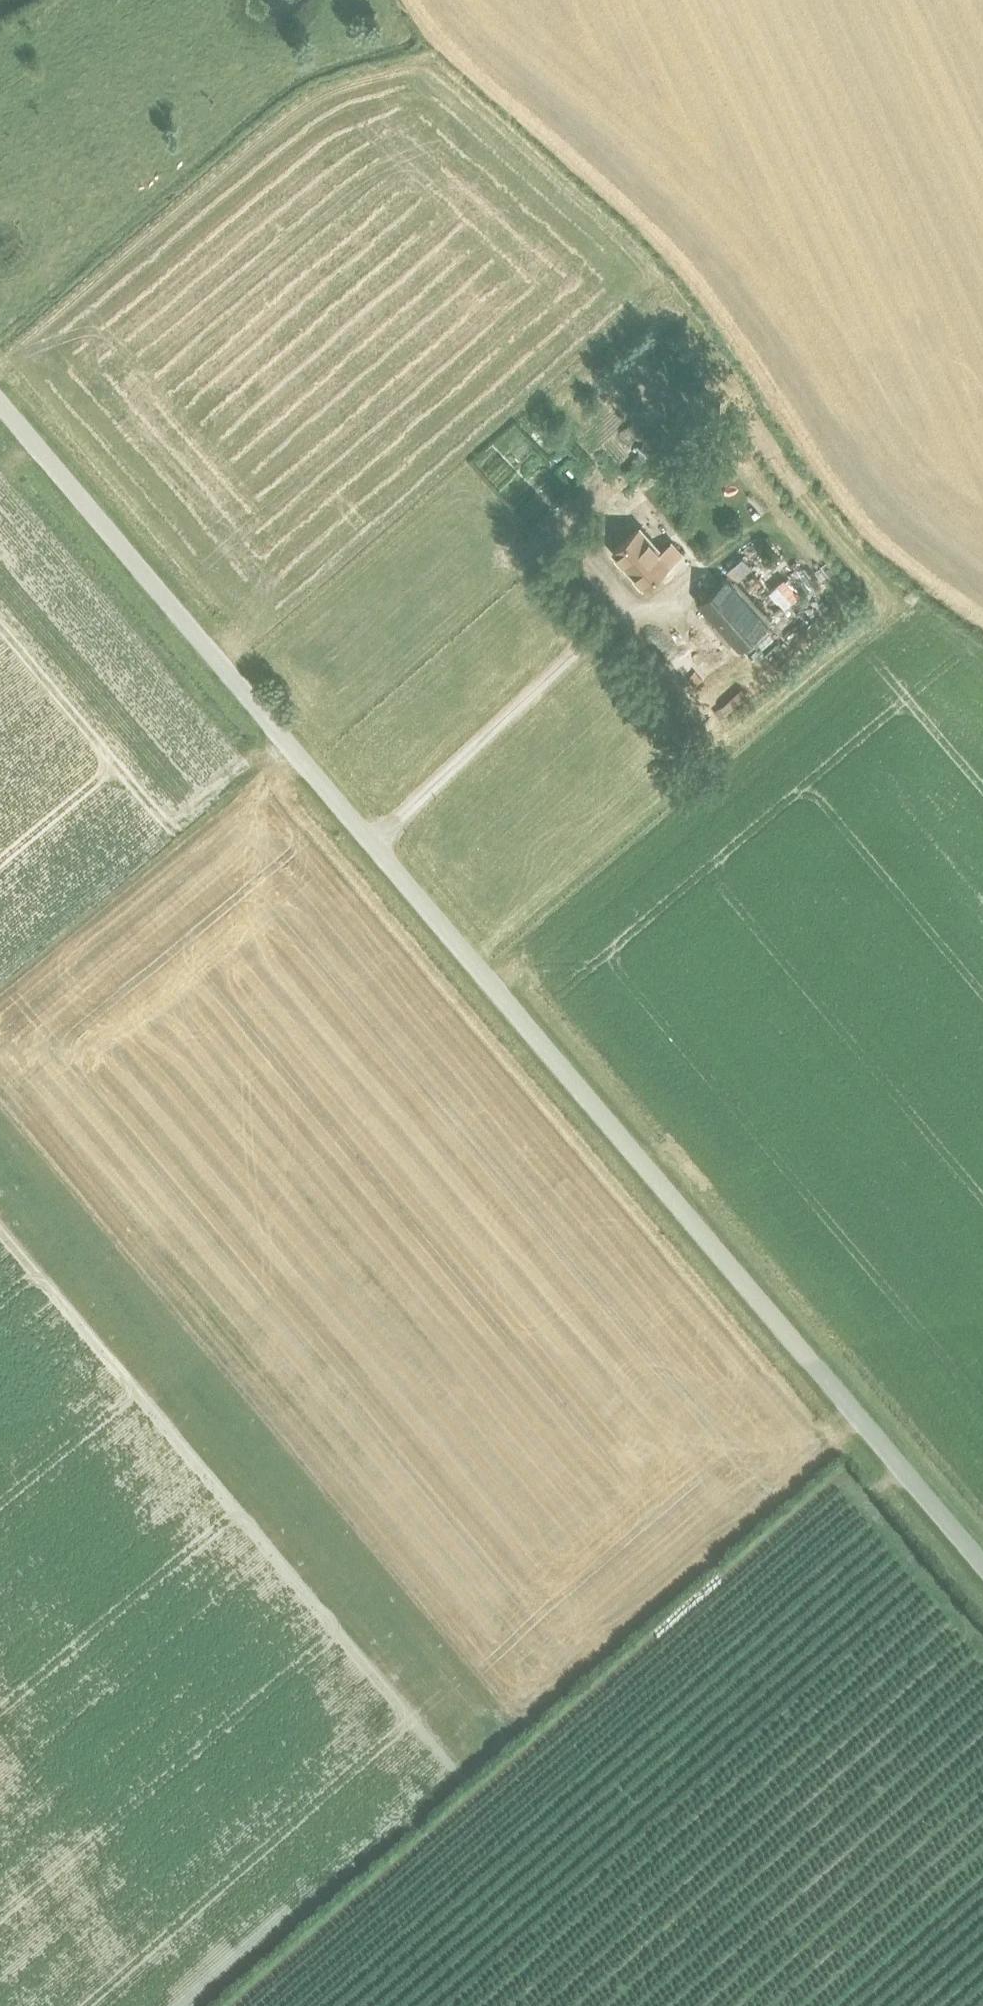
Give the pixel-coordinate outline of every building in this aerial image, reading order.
[(640,527),(613,550),(644,586),(671,562),(673,560),(682,553),(672,542),(662,551),(640,527)] [(727,570),(738,582),(754,568),(743,556),(727,570)] [(697,602),(738,648),(767,623),(726,577),(697,602)]
